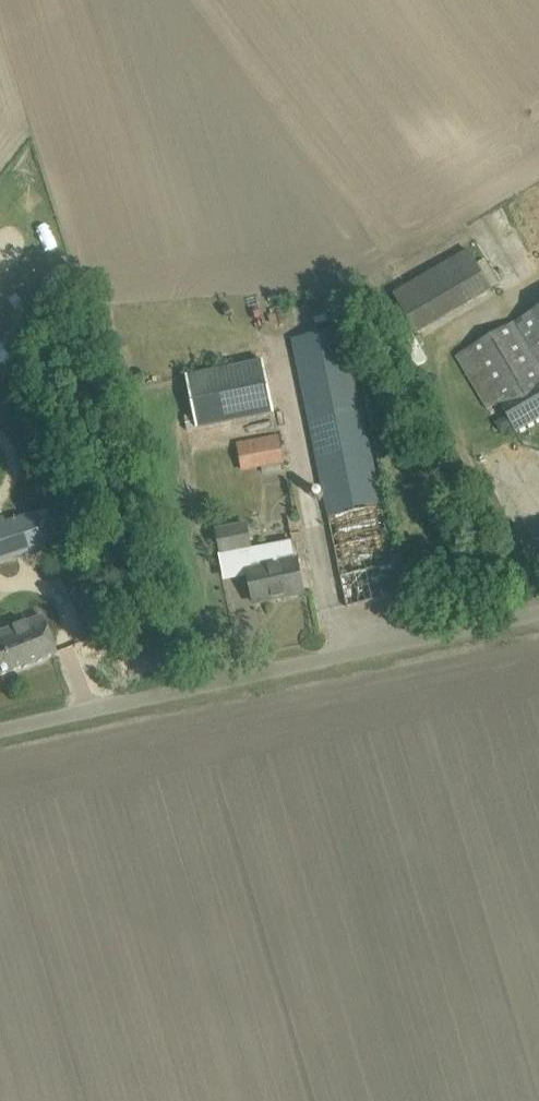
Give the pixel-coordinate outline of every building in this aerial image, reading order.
[(451,259),(476,301),(494,290),(468,249),(451,259)] [(518,433),(538,420),(538,389),(537,386),(538,385),(538,309),(458,357),(490,409),(500,403),(518,433)] [(294,339),(347,607),(400,596),(395,571),(402,570),(353,328),(294,339)] [(274,415),(263,360),(188,376),(198,430),(274,415)] [(237,437),(243,471),(285,463),(279,429),(237,437)] [(43,546),(32,513),(0,524),(0,560),(43,546)] [(217,529),(223,555),(253,549),(247,522),(217,529)] [(262,552),(246,555),(250,576),(252,582),(256,603),(304,593),(299,572),(296,557),(293,539),(277,542),(277,543),(282,566),(266,569),(262,552)] [(56,653),(42,616),(0,632),(0,675),(56,653)]
